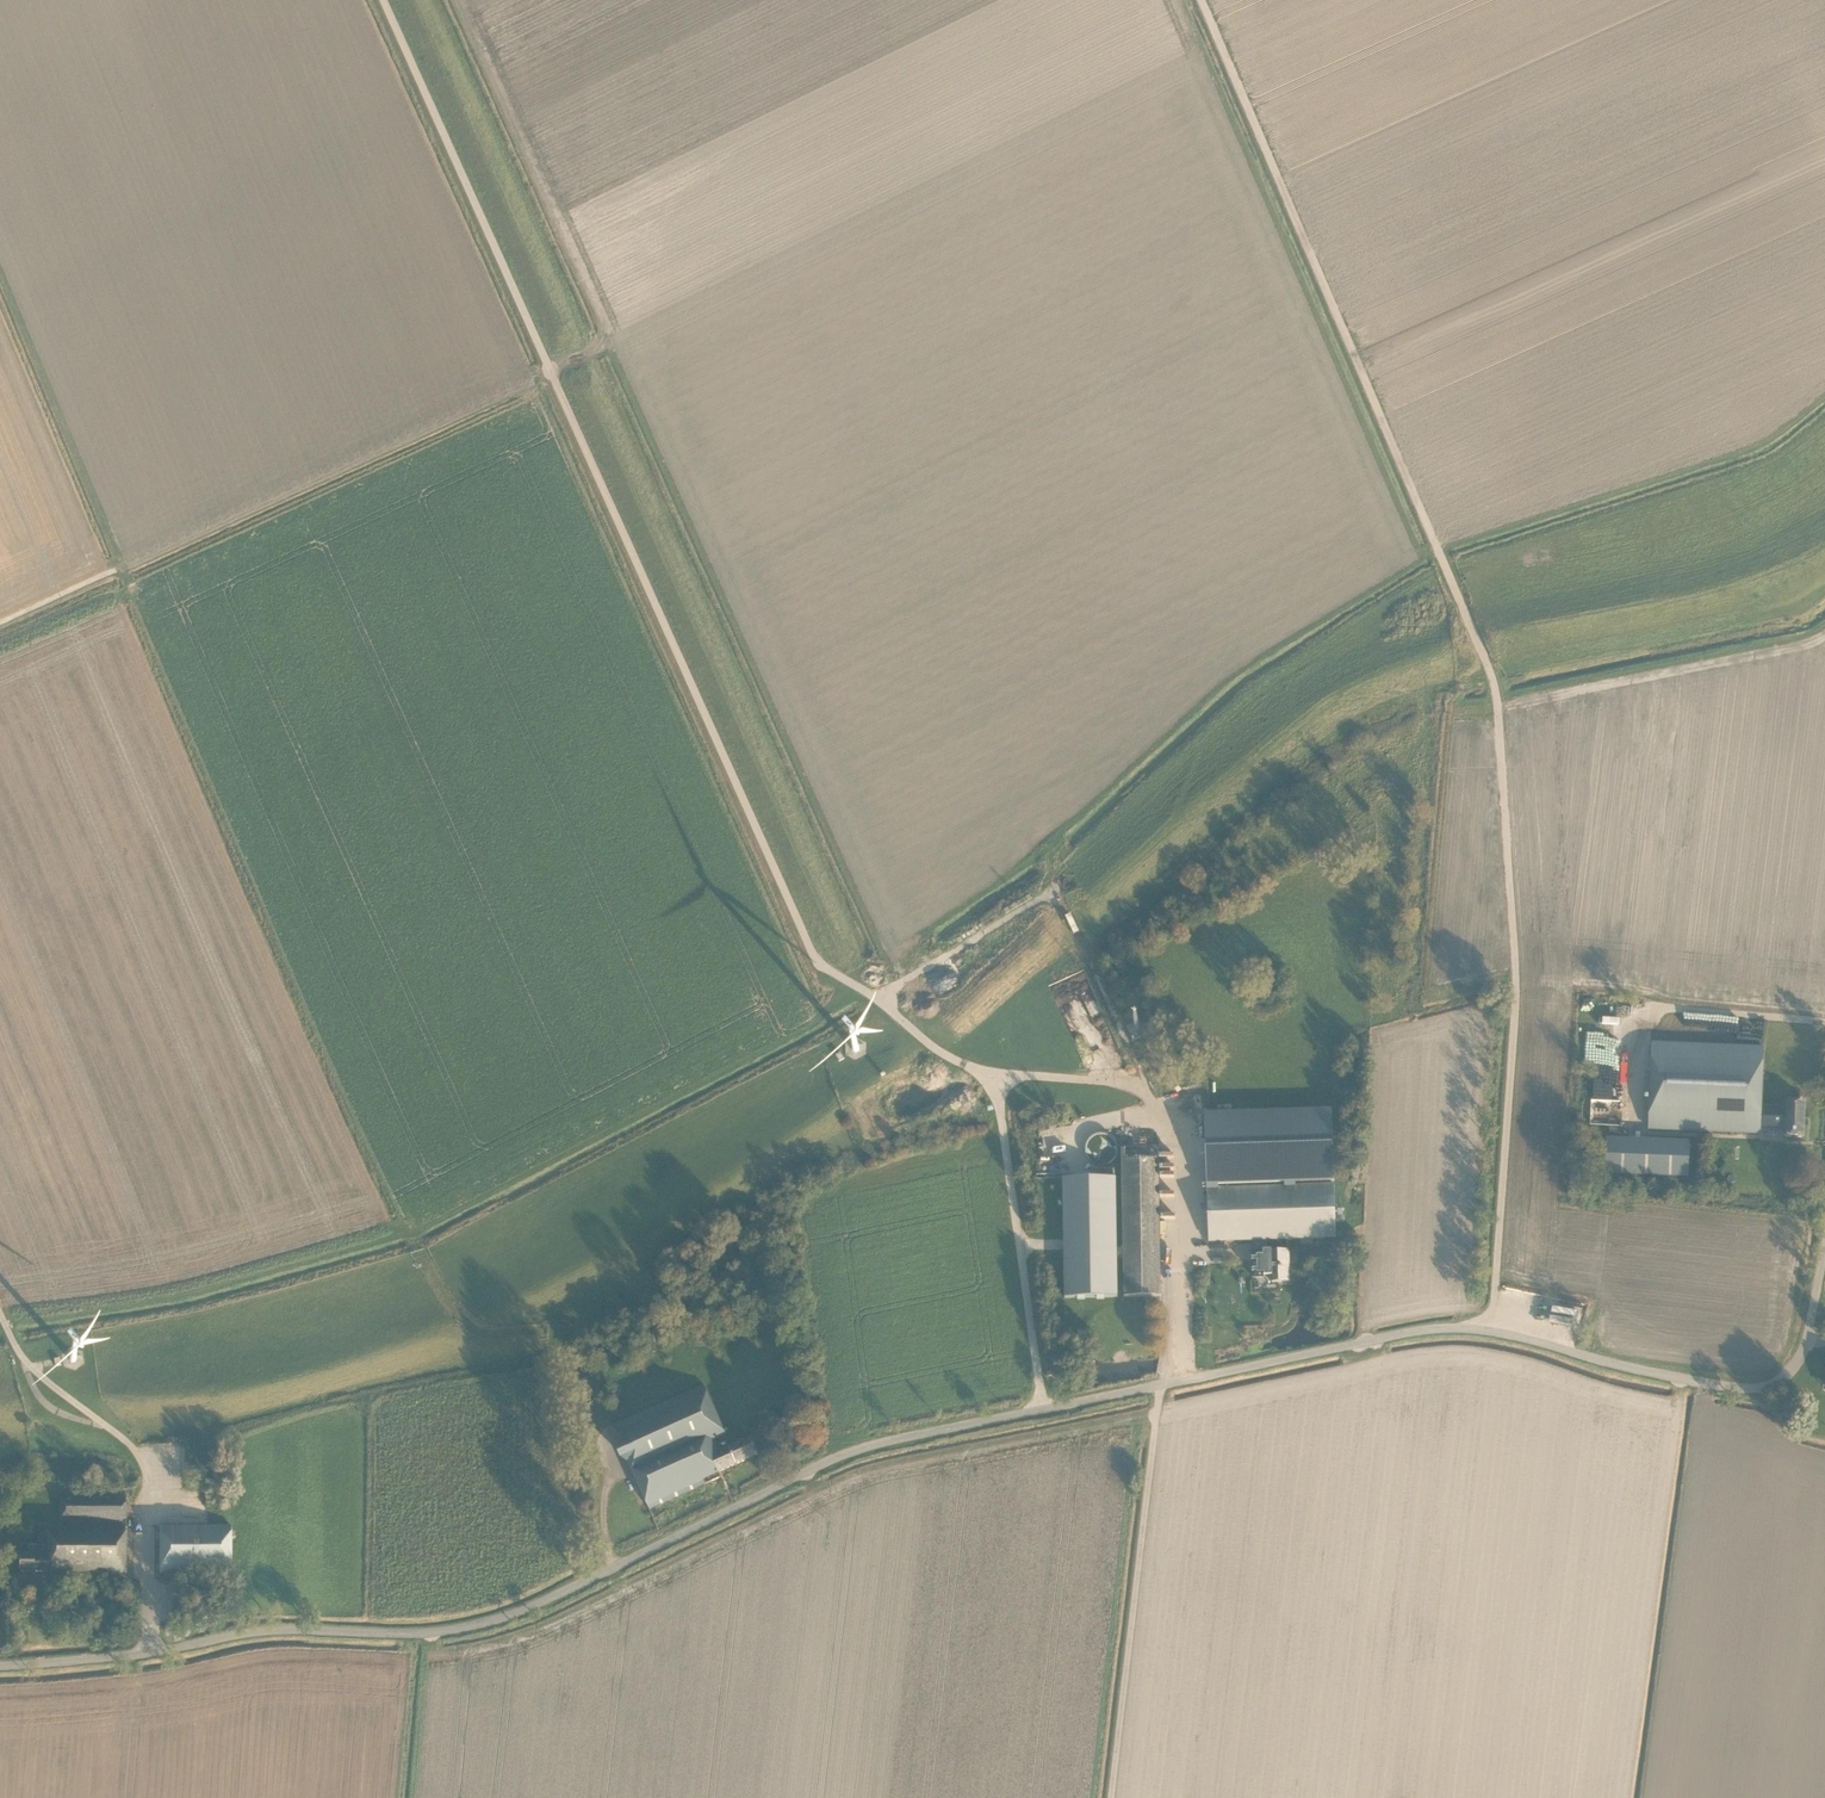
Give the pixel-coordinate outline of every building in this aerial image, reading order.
[(932,992),(913,998),(916,1005),(935,999),(932,992)] [(1786,1101),(1786,1107),(1762,1106),(1765,1048),(1664,1044),(1660,1128),(1761,1132),(1761,1128),(1785,1129),(1784,1136),(1803,1137),(1805,1101),(1786,1101)] [(1288,1250),(1288,1240),(1301,1239),(1301,1245),(1312,1244),(1312,1239),(1336,1238),(1335,1184),(1296,1186),(1296,1182),(1334,1181),(1332,1109),(1259,1112),(1233,1112),(1205,1114),(1209,1242),(1267,1240),(1267,1251),(1253,1251),(1254,1277),(1264,1277),(1273,1277),(1273,1282),(1290,1281),(1289,1250),(1288,1250)] [(1700,1142),(1617,1138),(1616,1174),(1699,1177),(1700,1142)] [(1166,1296),(1164,1147),(1116,1147),(1117,1178),(1119,1296),(1166,1296)] [(1063,1179),(1065,1297),(1119,1296),(1117,1178),(1063,1179)] [(717,1449),(713,1440),(726,1434),(705,1385),(613,1426),(621,1443),(617,1450),(621,1460),(629,1462),(650,1509),(721,1477),(719,1472),(758,1454),(751,1438),(722,1451),(720,1448),(717,1449)] [(126,1577),(127,1496),(60,1495),(60,1525),(39,1524),(38,1541),(40,1543),(41,1543),(41,1546),(29,1546),(29,1554),(20,1554),(20,1571),(51,1571),(51,1576),(126,1577)] [(231,1573),(231,1525),(160,1526),(160,1574),(231,1573)]
